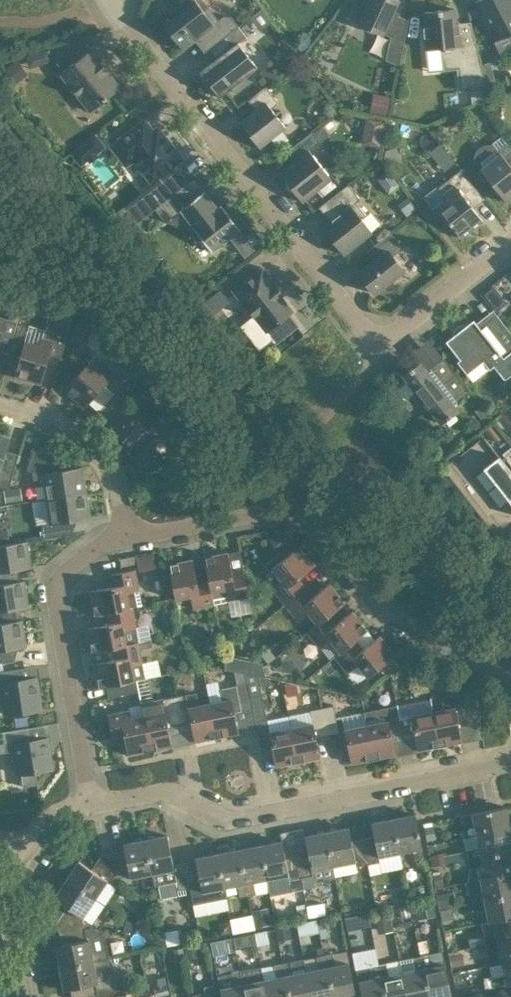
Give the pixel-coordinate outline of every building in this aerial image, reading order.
[(219,19),(210,8),(204,0),(183,0),(178,4),(169,11),(173,15),(163,23),(183,49),(195,39),(199,36),(209,49),(239,26),(239,25),(231,16),(224,15),(219,19)] [(391,36),(386,59),(399,66),(404,42),(409,19),(393,12),(399,0),(368,0),(358,23),(383,35),(384,33),(391,36)] [(485,19),(496,40),(508,34),(510,40),(510,0),(478,0),(476,1),(485,19)] [(486,83),(481,64),(475,42),(461,44),(461,42),(459,22),(456,22),(455,8),(425,11),(426,25),(423,26),(426,48),(442,47),(442,50),(444,69),(457,68),(459,90),(471,89),(472,102),(489,95),(486,83)] [(347,15),(339,9),(333,18),(341,24),(347,15)] [(357,24),(353,33),(372,42),(376,33),(357,24)] [(209,49),(216,58),(200,71),(220,96),(232,86),(236,91),(249,81),(245,76),(257,67),(245,52),(238,43),(244,37),(246,36),(239,26),(209,49)] [(91,49),(75,61),(60,73),(90,111),(105,99),(121,86),(91,49)] [(15,61),(5,68),(16,82),(26,74),(15,61)] [(490,61),(481,64),(486,83),(495,81),(490,61)] [(270,64),(260,72),(268,82),(278,74),(270,64)] [(248,100),(256,109),(240,121),(260,147),(286,126),(271,108),(279,102),(266,86),(248,100)] [(389,103),(372,100),(370,111),(386,114),(389,103)] [(367,131),(383,134),(386,121),(370,118),(367,131)] [(145,120),(129,132),(112,145),(126,163),(134,158),(152,181),(182,157),(159,128),(154,131),(145,120)] [(312,131),(300,140),(284,153),(291,162),(279,171),(302,201),(332,178),(309,150),(320,141),(312,131)] [(103,148),(93,135),(71,153),(81,166),(88,160),(97,153),(103,148)] [(509,140),(498,149),(493,142),(490,144),(489,143),(486,143),(483,144),(480,146),(477,149),(475,152),(474,155),(474,157),(474,161),(494,186),(507,201),(510,198),(510,142),(509,140)] [(483,220),(473,208),(484,199),(461,169),(439,186),(447,197),(436,206),(461,237),(483,220)] [(348,183),(335,194),(319,206),(330,220),(322,226),(343,253),(372,231),(362,218),(366,215),(356,202),(360,198),(348,183)] [(218,206),(206,191),(181,211),(212,251),(241,229),(221,204),(218,206)] [(397,203),(406,216),(417,208),(408,195),(397,203)] [(418,212),(411,218),(416,225),(423,219),(418,212)] [(379,256),(374,260),(358,272),(374,292),(404,269),(393,255),(403,248),(390,232),(372,246),(379,256)] [(262,266),(247,279),(233,289),(266,331),(277,322),(293,310),(281,295),(283,293),(262,266)] [(484,293),(489,300),(500,292),(494,285),(484,293)] [(8,317),(18,320),(22,307),(11,304),(8,317)] [(61,357),(68,333),(73,317),(70,316),(54,311),(51,310),(45,327),(40,345),(25,341),(20,356),(15,375),(41,383),(49,354),(61,357)] [(458,356),(467,368),(481,358),(490,369),(494,365),(505,379),(510,374),(510,332),(497,314),(480,327),(474,319),(467,324),(463,324),(459,325),(456,328),(454,331),(453,335),(446,341),(458,356)] [(9,352),(18,320),(8,317),(0,315),(0,349),(9,352)] [(74,329),(86,332),(89,322),(76,319),(74,329)] [(471,392),(442,355),(429,365),(432,369),(428,372),(420,361),(403,374),(417,392),(412,396),(425,411),(429,407),(441,422),(457,409),(454,405),(471,392)] [(85,407),(105,384),(114,392),(131,374),(114,358),(101,372),(89,361),(64,388),(85,407)] [(125,440),(121,445),(137,459),(157,436),(163,430),(177,442),(190,427),(188,425),(192,421),(172,402),(148,428),(142,423),(146,419),(125,400),(139,386),(143,389),(151,379),(153,377),(139,364),(137,366),(131,374),(114,392),(113,393),(114,394),(123,402),(108,419),(105,422),(120,435),(125,440)] [(493,420),(482,405),(475,410),(483,420),(475,426),(479,431),(493,420)] [(501,438),(491,426),(487,429),(497,441),(501,438)] [(9,488),(17,460),(5,456),(10,437),(0,434),(0,485),(9,488)] [(457,456),(471,474),(498,453),(484,435),(457,456)] [(502,453),(510,464),(510,446),(502,453)] [(28,469),(34,471),(36,485),(46,484),(47,497),(86,491),(83,466),(62,469),(61,456),(34,448),(29,468),(28,469)] [(499,455),(483,467),(510,502),(510,470),(499,455)] [(6,501),(18,500),(16,487),(4,489),(6,501)] [(51,523),(42,525),(44,537),(72,533),(70,520),(90,517),(86,491),(47,497),(51,523)] [(276,532),(268,538),(279,551),(286,545),(276,532)] [(0,544),(0,583),(13,581),(11,569),(31,566),(27,540),(0,544)] [(272,587),(285,603),(305,586),(298,577),(314,564),(299,545),(272,567),(282,579),(272,587)] [(153,552),(137,554),(139,566),(155,564),(153,552)] [(211,590),(214,603),(228,600),(249,596),(248,590),(244,570),(232,573),(228,552),(204,557),(208,577),(211,590)] [(193,607),(214,603),(211,590),(208,577),(197,580),(193,559),(169,564),(173,583),(175,597),(190,594),(193,607)] [(129,606),(132,605),(142,603),(139,589),(135,569),(109,574),(112,586),(91,590),(96,613),(107,611),(129,606)] [(13,581),(0,583),(0,622),(11,621),(9,609),(29,606),(25,579),(13,581)] [(305,586),(285,603),(298,619),(308,611),(317,622),(317,623),(328,615),(345,601),(330,583),(313,596),(305,586)] [(139,640),(136,626),(132,605),(129,606),(107,611),(109,623),(88,627),(93,650),(114,646),(126,643),(139,640)] [(331,657),(334,655),(340,650),(356,639),(367,629),(352,611),(336,624),(328,615),(317,623),(317,622),(307,630),(320,647),(322,645),(331,657)] [(8,661),(6,648),(26,645),(22,619),(11,621),(0,622),(0,662),(8,661)] [(340,650),(334,655),(348,671),(358,663),(367,675),(379,666),(395,653),(380,635),(363,648),(356,639),(340,650)] [(100,686),(106,685),(146,676),(143,661),(141,648),(154,645),(152,637),(139,640),(126,643),(114,646),(116,658),(95,662),(100,686)] [(276,656),(269,647),(261,653),(268,662),(276,656)] [(0,670),(0,690),(2,690),(6,714),(41,708),(38,691),(36,677),(20,679),(18,667),(0,670)] [(235,670),(237,683),(247,680),(246,672),(235,670)] [(247,680),(253,707),(261,746),(272,744),(276,765),(298,760),(291,726),(269,730),(258,675),(246,672),(247,680)] [(128,692),(140,689),(138,680),(147,678),(146,676),(106,685),(109,696),(128,692)] [(253,707),(247,680),(237,683),(235,683),(236,685),(237,690),(241,709),(253,707)] [(297,685),(284,682),(287,696),(298,693),(297,685)] [(235,712),(235,710),(241,709),(236,685),(220,688),(222,699),(210,701),(217,736),(239,731),(235,712)] [(431,697),(430,697),(440,744),(462,740),(458,720),(480,716),(475,690),(443,696),(445,707),(434,710),(431,697)] [(196,691),(186,693),(174,695),(179,722),(191,719),(195,740),(217,736),(210,701),(199,704),(196,691)] [(174,695),(162,698),(141,702),(141,703),(141,704),(150,749),(172,745),(168,724),(179,722),(174,695)] [(440,744),(430,697),(397,704),(402,730),(414,728),(418,749),(440,744)] [(150,749),(141,704),(129,706),(129,709),(108,713),(113,735),(124,733),(128,753),(150,749)] [(333,704),(322,706),(327,733),(339,731),(335,711),(333,704)] [(402,730),(397,704),(364,711),(367,723),(373,758),(395,753),(391,733),(402,730)] [(291,726),(298,760),(320,756),(316,735),(327,733),(322,706),(310,709),(312,722),(291,726)] [(367,723),(364,711),(366,723),(345,727),(348,742),(351,762),(373,758),(367,723)] [(48,723),(0,731),(0,752),(13,750),(17,773),(20,772),(22,786),(37,783),(35,770),(51,768),(49,751),(53,750),(48,723)] [(476,821),(479,834),(510,827),(506,805),(460,815),(462,824),(476,821)] [(416,813),(394,817),(400,850),(413,847),(415,859),(424,857),(416,813)] [(374,835),(363,837),(368,862),(380,860),(379,854),(400,850),(394,817),(372,822),(374,835)] [(436,838),(434,824),(433,824),(425,826),(427,840),(436,838)] [(356,860),(357,864),(368,862),(363,837),(352,840),(349,826),(327,831),(334,864),(356,860)] [(470,858),(510,849),(510,830),(510,827),(479,834),(481,846),(468,849),(470,858)] [(296,851),(301,876),(313,873),(312,869),(334,864),(327,831),(305,835),(308,848),(296,851)] [(156,885),(159,884),(162,898),(187,893),(185,887),(190,886),(185,861),(173,864),(167,834),(146,838),(153,871),(156,885)] [(131,875),(153,871),(146,838),(124,843),(125,849),(114,851),(119,875),(130,873),(131,875)] [(292,890),(304,888),(301,876),(296,851),(285,853),(282,840),(260,844),(267,877),(288,872),(292,890)] [(260,844),(239,848),(248,894),(256,892),(253,879),(267,877),(260,844)] [(239,896),(248,894),(239,848),(218,852),(224,885),(237,883),(239,896)] [(484,864),(486,877),(510,871),(510,849),(470,858),(472,866),(484,864)] [(107,878),(119,875),(114,851),(102,853),(92,868),(79,860),(67,878),(94,896),(107,878)] [(430,854),(432,865),(448,861),(447,854),(446,851),(430,854)] [(196,859),(185,861),(190,886),(194,904),(227,898),(224,885),(218,852),(196,857),(196,859)] [(471,893),(472,901),(510,893),(510,871),(486,877),(481,878),(483,891),(471,893)] [(433,874),(435,887),(444,885),(441,872),(433,874)] [(59,932),(84,927),(82,917),(82,915),(94,896),(67,878),(54,897),(46,898),(48,906),(44,912),(50,916),(51,923),(57,922),(59,932)] [(409,886),(411,898),(429,896),(427,883),(409,886)] [(453,890),(437,893),(440,907),(456,904),(453,890)] [(473,901),(472,902),(474,910),(486,907),(489,920),(493,919),(510,916),(510,893),(473,901)] [(412,901),(415,919),(436,915),(433,897),(412,901)] [(410,914),(408,903),(400,905),(402,916),(410,914)] [(308,917),(307,907),(296,908),(298,919),(302,918),(308,917)] [(452,907),(441,910),(443,919),(454,916),(452,907)] [(254,915),(256,926),(272,924),(270,912),(254,915)] [(378,925),(393,923),(391,912),(376,914),(378,925)] [(371,925),(369,913),(352,916),(354,929),(371,925)] [(496,932),(477,936),(478,944),(485,942),(498,940),(510,937),(510,916),(493,919),(496,932)] [(298,922),(298,924),(300,935),(314,933),(312,921),(312,919),(298,922)] [(229,921),(223,922),(220,928),(221,933),(231,931),(229,921)] [(318,922),(320,934),(328,932),(326,921),(318,922)] [(277,928),(279,938),(291,935),(289,926),(277,928)] [(56,945),(60,967),(92,960),(88,938),(87,938),(84,927),(59,932),(61,943),(56,945)] [(254,932),(256,943),(257,944),(269,942),(267,930),(267,929),(254,932)] [(254,932),(240,935),(242,947),(256,943),(254,932)] [(233,936),(211,941),(214,955),(236,950),(233,936)] [(485,942),(487,951),(499,949),(502,962),(510,960),(510,937),(498,940),(485,942)] [(197,946),(186,949),(187,957),(199,954),(197,946)] [(173,949),(175,958),(185,956),(183,947),(173,949)] [(324,948),(325,953),(334,996),(346,996),(356,995),(349,960),(336,963),(334,952),(332,952),(331,948),(328,948),(328,947),(324,948)] [(379,963),(378,963),(376,949),(354,953),(359,980),(362,996),(385,996),(379,963)] [(429,996),(449,996),(452,996),(445,963),(443,950),(429,953),(421,955),(429,996)] [(449,954),(452,966),(465,964),(462,951),(449,954)] [(325,953),(316,955),(319,966),(306,969),(312,996),(334,996),(325,953)] [(407,996),(429,996),(421,955),(399,959),(402,971),(407,996)] [(92,995),(116,990),(109,956),(92,960),(60,967),(64,989),(70,987),(72,996),(83,996),(92,995)] [(306,969),(303,957),(282,961),(289,996),(312,996),(306,969)] [(402,971),(399,959),(387,962),(379,963),(385,996),(407,996),(402,971)] [(240,969),(238,960),(228,962),(230,974),(218,976),(222,996),(245,996),(240,969)] [(492,977),(493,986),(510,983),(510,960),(502,962),(504,974),(492,977)] [(264,977),(267,996),(289,996),(282,961),(273,963),(272,963),(275,975),(264,977)] [(264,977),(261,965),(240,969),(245,996),(267,996),(264,977)] [(167,988),(166,980),(158,982),(159,990),(167,988)] [(216,995),(214,983),(204,985),(205,991),(193,993),(194,996),(217,996),(216,995)] [(146,986),(139,987),(140,994),(148,993),(146,986)]
